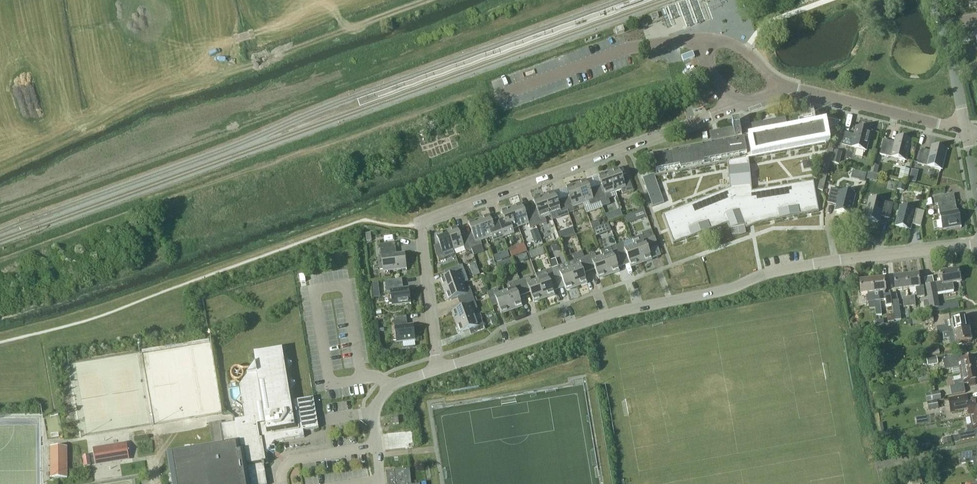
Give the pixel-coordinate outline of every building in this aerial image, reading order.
[(615,8),(616,10),(616,12),(643,2),(642,0),(637,0),(615,8)] [(623,27),(615,30),(617,35),(625,32),(623,27)] [(641,161),(640,162),(641,162),(643,163),(644,163),(646,164),(647,164),(648,164),(649,164),(650,164),(651,164),(652,164),(653,164),(654,164),(656,172),(657,176),(655,176),(655,177),(727,163),(730,189),(662,215),(668,228),(669,231),(668,231),(673,244),(727,224),(729,229),(745,226),(746,229),(748,228),(748,226),(751,225),(761,223),(819,212),(816,198),(815,198),(815,196),(816,196),(813,182),(752,192),(748,159),(828,144),(828,143),(827,143),(826,139),(824,131),(826,131),(828,130),(829,130),(830,130),(832,129),(833,129),(834,128),(835,128),(836,127),(837,126),(838,125),(839,124),(840,123),(839,123),(838,122),(836,122),(835,121),(833,121),(830,121),(828,121),(827,121),(826,121),(821,122),(787,128),(785,118),(747,125),(744,126),(745,132),(741,133),(740,127),(739,125),(737,126),(736,122),(732,123),(733,128),(709,133),(711,143),(652,154),(651,155),(649,155),(648,156),(647,156),(646,157),(645,158),(644,158),(643,159),(642,160),(641,161)] [(870,130),(857,127),(855,137),(851,136),(851,135),(845,133),(842,145),(865,151),(870,130)] [(910,140),(897,137),(895,145),(892,144),(892,142),(883,140),(880,155),(904,161),(910,140)] [(946,149),(933,146),(931,154),(927,153),(928,151),(921,150),(917,164),(940,170),(946,149)] [(818,190),(823,191),(833,150),(828,149),(818,190)] [(842,153),(835,151),(831,163),(839,165),(842,153)] [(810,161),(802,162),(804,170),(811,169),(810,161)] [(872,165),(870,174),(877,175),(879,167),(872,165)] [(901,167),(898,178),(907,181),(910,169),(901,167)] [(619,169),(608,173),(615,192),(621,190),(623,194),(633,191),(629,179),(623,181),(619,169)] [(918,170),(911,169),(909,181),(916,182),(918,170)] [(866,173),(852,170),(851,177),(864,181),(866,173)] [(602,188),(596,190),(601,202),(603,207),(610,204),(608,200),(611,198),(610,194),(615,192),(608,173),(598,177),(602,188)] [(653,173),(642,177),(653,206),(664,203),(653,173)] [(576,185),(583,203),(588,201),(590,206),(601,202),(596,190),(591,193),(586,181),(576,185)] [(906,184),(899,182),(897,190),(904,192),(906,184)] [(572,207),(583,203),(576,185),(565,188),(570,200),(564,202),(568,214),(574,212),(572,207)] [(854,195),(831,189),(827,203),(834,205),(834,203),(838,204),(836,212),(849,215),(854,195)] [(554,193),(544,196),(550,215),(556,213),(558,218),(568,214),(564,202),(558,204),(554,193)] [(953,201),(952,195),(934,199),(935,205),(938,205),(942,229),(961,225),(958,212),(955,213),(955,209),(956,209),(955,201),(953,201)] [(537,212),(532,214),(536,226),(546,222),(545,217),(550,215),(544,196),(533,200),(537,212)] [(893,204),(870,199),(865,219),(878,222),(880,215),(883,216),(883,217),(889,219),(893,204)] [(522,204),(511,208),(518,227),(528,223),(530,228),(536,226),(532,214),(526,216),(522,204)] [(924,212),(901,206),(896,227),(909,230),(911,223),(914,223),(914,225),(920,227),(924,212)] [(512,229),(518,227),(511,208),(501,212),(502,215),(496,217),(503,237),(514,234),(512,229)] [(633,214),(625,217),(628,224),(636,221),(633,214)] [(493,241),(503,237),(496,217),(490,219),(489,216),(479,220),(486,239),(491,237),(493,241)] [(472,235),(467,237),(471,249),(482,245),(480,241),(486,239),(479,220),(468,224),(472,235)] [(457,228),(446,232),(453,250),(455,255),(465,251),(471,249),(467,237),(461,239),(460,238),(457,228)] [(640,243),(634,245),(641,263),(652,260),(648,251),(658,248),(651,230),(641,234),(642,236),(638,238),(640,243)] [(443,254),(453,250),(446,232),(436,235),(440,247),(434,249),(439,261),(445,259),(443,254)] [(561,240),(552,243),(555,252),(564,249),(561,240)] [(396,252),(395,243),(380,245),(383,271),(406,268),(405,255),(395,256),(394,252),(396,252)] [(626,256),(631,267),(641,263),(634,245),(624,248),(622,244),(616,246),(621,258),(626,256)] [(608,254),(602,256),(609,275),(619,271),(615,260),(621,258),(616,246),(606,250),(608,254)] [(530,253),(529,254),(531,260),(537,257),(534,251),(530,253)] [(598,279),(609,275),(602,256),(596,258),(595,254),(584,258),(588,269),(594,267),(598,279)] [(584,258),(568,263),(576,287),(587,283),(584,274),(583,272),(583,271),(588,269),(584,258)] [(550,261),(553,268),(558,266),(555,259),(550,261)] [(500,271),(513,267),(511,260),(497,265),(500,271)] [(568,264),(552,269),(556,281),(562,279),(562,281),(565,288),(566,291),(576,287),(568,264)] [(440,280),(444,291),(463,284),(461,278),(465,276),(462,266),(450,270),(452,276),(440,280)] [(536,275),(538,280),(537,280),(544,299),(554,295),(550,283),(556,281),(552,269),(536,275)] [(947,272),(946,269),(940,270),(941,273),(940,273),(942,282),(934,284),(934,285),(926,287),(930,309),(939,308),(937,294),(954,291),(952,284),(960,282),(958,270),(947,272)] [(906,276),(908,289),(915,288),(917,298),(924,297),(923,287),(919,287),(918,274),(906,276)] [(908,289),(906,276),(894,277),(895,290),(908,289)] [(544,299),(537,280),(531,282),(530,277),(519,281),(524,293),(529,291),(533,302),(544,299)] [(884,279),(872,280),(875,308),(876,315),(881,315),(879,301),(885,300),(886,306),(892,305),(891,294),(884,295),(884,292),(885,292),(884,279)] [(402,287),(401,280),(389,281),(392,305),(410,302),(409,289),(401,290),(401,287),(402,287)] [(869,309),(875,308),(872,280),(859,281),(861,295),(868,294),(868,296),(866,296),(867,302),(868,302),(869,309)] [(524,293),(519,281),(509,285),(510,290),(505,292),(512,310),(522,307),(518,295),(524,293)] [(462,302),(473,298),(471,292),(467,294),(463,284),(444,291),(448,301),(459,297),(462,302)] [(501,314),(512,310),(505,292),(499,294),(497,289),(487,293),(491,305),(497,303),(501,314)] [(456,323),(475,316),(473,310),(477,309),(473,298),(462,302),(464,308),(452,312),(456,323)] [(899,300),(892,301),(893,315),(894,321),(901,320),(899,300)] [(475,316),(456,323),(460,333),(471,329),(473,335),(485,331),(483,325),(478,326),(475,316)] [(407,323),(406,317),(393,318),(396,342),(415,339),(413,326),(406,327),(405,324),(407,323)] [(957,319),(953,320),(954,321),(951,321),(951,320),(946,321),(947,326),(936,328),(938,335),(943,334),(969,330),(967,318),(958,320),(957,319)] [(971,341),(969,330),(943,334),(944,340),(950,339),(951,345),(958,344),(958,345),(962,344),(962,343),(971,341)] [(922,358),(940,355),(939,348),(921,351),(922,358)] [(285,349),(254,353),(256,363),(251,369),(241,384),(239,387),(244,420),(235,422),(235,425),(222,427),(225,445),(172,453),(175,474),(168,476),(169,483),(267,483),(264,466),(264,463),(263,463),(263,461),(265,461),(264,457),(270,449),(274,442),(304,438),(303,431),(319,429),(313,398),(293,401),(291,389),(296,383),(290,379),(289,369),(293,364),(287,359),(285,349)] [(960,374),(976,371),(976,360),(976,358),(963,361),(962,355),(951,357),(943,358),(945,370),(959,368),(960,374)] [(928,366),(938,364),(937,358),(927,360),(928,366)] [(960,374),(961,381),(953,382),(954,386),(950,387),(951,396),(956,395),(965,393),(963,384),(968,383),(969,386),(975,385),(974,381),(976,381),(976,371),(960,374)] [(941,400),(940,392),(926,394),(928,402),(941,400)] [(972,403),(972,405),(967,406),(966,398),(948,401),(950,414),(968,411),(969,417),(970,417),(976,415),(976,402),(972,403)] [(927,403),(928,411),(938,409),(937,401),(927,403)] [(970,417),(972,426),(967,427),(967,431),(958,433),(960,441),(976,438),(976,433),(976,430),(976,429),(976,415),(970,417)] [(931,423),(930,416),(916,418),(917,426),(931,423)] [(128,459),(126,444),(94,449),(96,464),(128,459)] [(67,479),(67,447),(50,447),(51,479),(56,479),(67,479)] [(959,454),(961,464),(970,462),(971,470),(976,469),(976,451),(959,454)]
